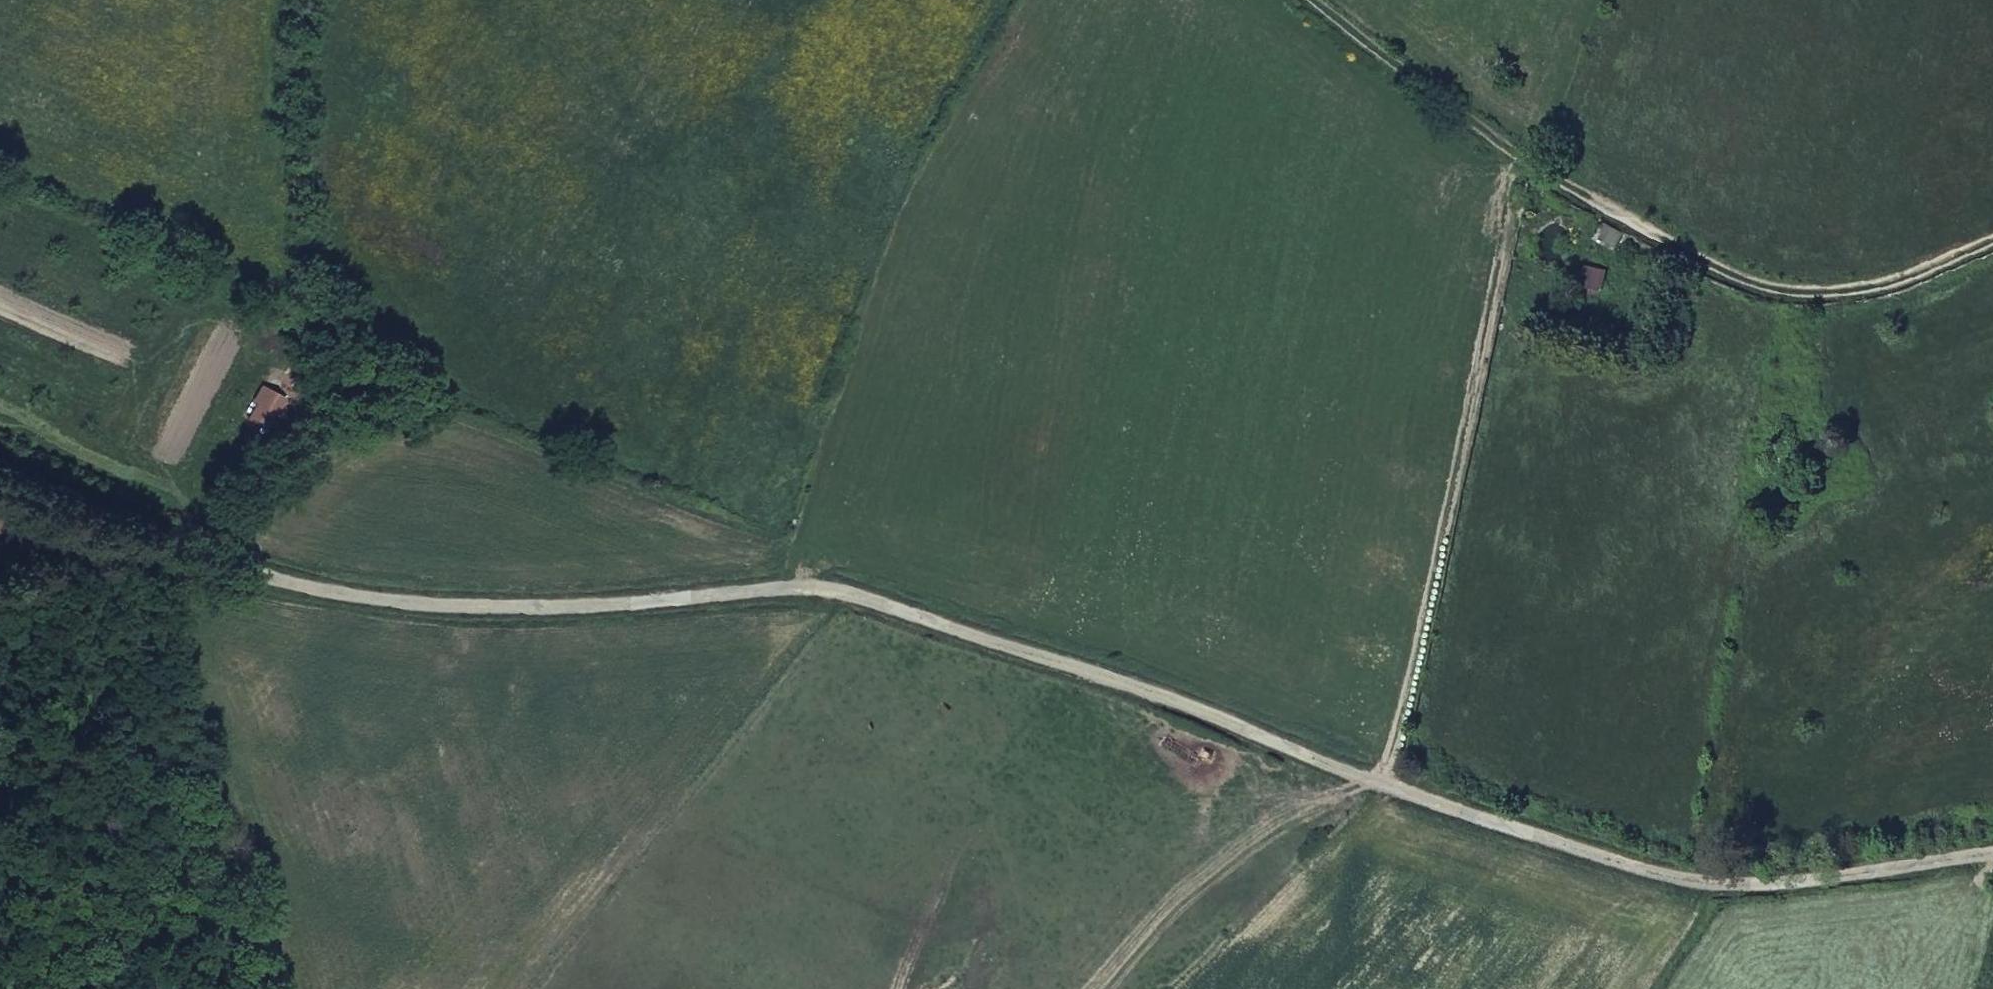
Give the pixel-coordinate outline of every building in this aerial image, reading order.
[(270,391),(254,417),(269,426),(285,400),(270,391)]
